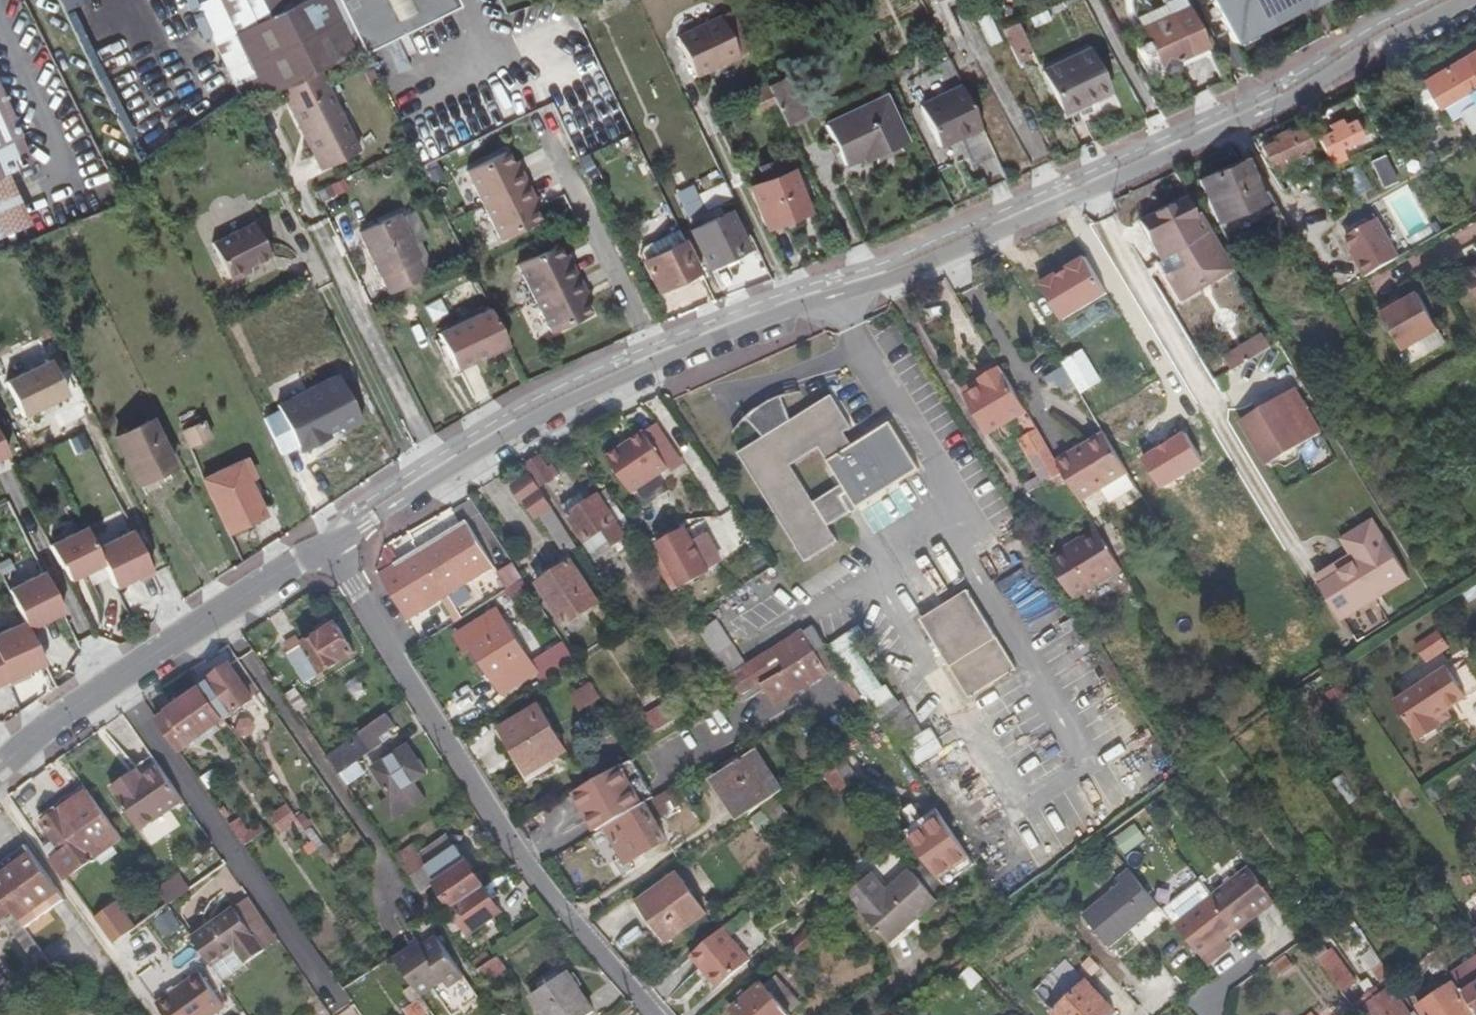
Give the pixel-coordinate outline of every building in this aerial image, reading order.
[(200,8),(245,99),(351,40),(331,0),(217,0),(200,8)] [(358,49),(453,4),(451,0),(333,0),(355,43),(358,49)] [(677,38),(720,17),(712,0),(659,0),(677,38)] [(1233,40),(1264,24),(1262,19),(1297,0),(1213,0),(1233,40)] [(1264,24),(1302,3),(1299,0),(1297,0),(1262,19),(1264,24)] [(1142,35),(1167,23),(1162,11),(1136,24),(1142,35)] [(1188,14),(1167,23),(1142,35),(1147,46),(1143,48),(1140,52),(1139,56),(1140,57),(1142,59),(1146,60),(1150,60),(1153,58),(1162,77),(1164,80),(1168,81),(1172,81),(1176,80),(1179,77),(1180,74),(1180,68),(1209,54),(1188,14)] [(1018,24),(1001,32),(1018,66),(1035,58),(1018,24)] [(1475,85),(1475,51),(1423,80),(1437,106),(1466,91),(1475,85)] [(1046,75),(1063,109),(1108,89),(1091,54),(1046,75)] [(311,155),(317,167),(355,149),(317,71),(279,90),(294,121),(301,119),(317,151),(311,155)] [(791,76),(768,87),(786,125),(809,115),(791,76)] [(960,84),(916,105),(938,147),(981,127),(960,84)] [(767,85),(749,94),(757,112),(776,103),(767,85)] [(1466,91),(1470,99),(1475,96),(1475,85),(1466,91)] [(0,96),(0,170),(28,158),(0,96)] [(907,146),(886,100),(826,128),(845,169),(864,160),(867,165),(907,146)] [(1360,104),(1320,121),(1339,157),(1356,149),(1348,132),(1370,122),(1360,104)] [(1289,127),(1275,133),(1284,152),(1319,136),(1311,117),(1289,127)] [(1211,172),(1227,215),(1274,197),(1257,153),(1211,172)] [(1380,184),(1395,178),(1385,155),(1370,161),(1380,184)] [(773,159),(759,165),(765,178),(779,172),(773,159)] [(469,183),(503,251),(542,232),(536,220),(514,175),(508,163),(469,183)] [(765,178),(751,184),(769,225),(809,208),(791,167),(779,172),(765,178)] [(519,173),(514,175),(536,220),(541,217),(519,173)] [(319,202),(348,192),(343,179),(315,190),(319,202)] [(732,197),(724,182),(701,193),(708,208),(732,197)] [(1187,190),(1139,217),(1161,254),(1157,257),(1178,292),(1235,258),(1205,205),(1198,209),(1187,190)] [(1277,219),(1283,228),(1297,221),(1286,201),(1277,207),(1282,216),(1277,219)] [(746,248),(729,212),(691,230),(709,266),(746,248)] [(1375,270),(1409,250),(1388,212),(1356,229),(1363,242),(1370,253),(1366,255),(1375,270)] [(386,295),(428,275),(399,217),(357,238),(386,295)] [(267,251),(249,218),(208,240),(226,273),(245,263),(267,251)] [(687,274),(700,268),(681,230),(679,231),(677,231),(676,229),(664,235),(664,239),(646,247),(645,256),(647,259),(644,260),(659,290),(687,276),(687,274)] [(1360,244),(1366,255),(1370,253),(1363,242),(1360,244)] [(564,255),(559,257),(582,302),(587,300),(564,255)] [(582,302),(559,257),(520,276),(542,322),(582,302)] [(1057,274),(1041,283),(1063,320),(1108,293),(1087,257),(1070,267),(1071,269),(1059,276),(1057,274)] [(227,277),(247,267),(245,263),(226,273),(227,277)] [(1399,296),(1385,304),(1409,347),(1445,326),(1424,288),(1402,301),(1399,296)] [(438,340),(455,375),(507,350),(489,314),(438,340)] [(1216,378),(1267,346),(1258,331),(1207,363),(1216,378)] [(1079,388),(1095,378),(1078,348),(1063,357),(1079,388)] [(1467,374),(1475,369),(1475,352),(1459,361),(1467,374)] [(5,378),(22,412),(67,390),(49,356),(5,378)] [(1026,408),(999,363),(978,376),(983,384),(962,396),(984,433),(989,430),(1026,408)] [(962,396),(983,384),(978,376),(961,386),(958,388),(962,396)] [(338,377),(278,406),(301,453),(331,438),(329,434),(340,428),(342,433),(361,423),(338,377)] [(1260,406),(1243,416),(1269,461),(1284,453),(1289,453),(1293,451),(1296,448),(1297,445),(1324,430),(1298,385),(1283,394),(1287,401),(1280,405),(1278,404),(1274,404),(1272,405),(1270,407),(1270,411),(1270,412),(1265,415),(1260,406)] [(782,393),(772,396),(762,402),(753,408),(747,414),(766,434),(739,450),(808,558),(842,537),(832,520),(853,508),(845,492),(849,489),(859,504),(922,465),(893,420),(853,444),(846,432),(856,426),(835,392),(791,419),(782,393)] [(114,437),(137,482),(171,465),(150,420),(114,437)] [(1032,465),(1037,462),(1048,480),(1064,471),(1059,463),(1034,422),(1018,431),(1030,450),(1025,454),(1032,465)] [(205,439),(197,423),(176,433),(185,448),(205,439)] [(657,423),(645,431),(669,467),(672,472),(685,463),(657,423)] [(1128,473),(1102,430),(1087,439),(1088,445),(1059,463),(1064,471),(1082,501),(1128,473)] [(608,456),(632,492),(669,467),(645,431),(608,456)] [(538,454),(527,461),(541,483),(552,476),(538,454)] [(245,457),(238,460),(247,478),(254,475),(245,457)] [(238,460),(201,480),(228,531),(265,512),(247,478),(238,460)] [(542,492),(531,474),(512,486),(523,504),(525,503),(535,519),(539,518),(558,548),(560,547),(564,552),(571,548),(567,543),(570,541),(539,494),(542,492)] [(561,504),(567,512),(586,500),(580,492),(561,504)] [(606,508),(597,493),(586,500),(567,512),(589,548),(611,534),(617,544),(625,538),(625,537),(634,532),(615,502),(606,508)] [(1345,544),(1350,552),(1313,573),(1334,610),(1403,570),(1369,510),(1336,528),(1345,544)] [(699,521),(694,524),(698,531),(703,528),(699,521)] [(417,551),(445,595),(489,568),(461,524),(417,551)] [(664,557),(680,585),(708,570),(707,567),(720,560),(703,528),(698,531),(694,524),(657,543),(664,557)] [(72,580),(105,564),(97,548),(87,528),(51,545),(61,564),(63,563),(72,580)] [(140,582),(155,575),(134,530),(97,548),(105,564),(117,587),(138,577),(140,582)] [(1074,600),(1076,599),(1123,570),(1100,531),(1072,549),(1073,552),(1054,563),(1051,564),(1074,600)] [(1308,565),(1313,573),(1350,552),(1345,544),(1308,565)] [(417,551),(378,574),(394,598),(407,619),(445,595),(417,551)] [(0,571),(0,577),(6,588),(38,570),(29,554),(0,571)] [(680,585),(664,557),(654,562),(672,589),(680,585)] [(573,565),(570,561),(538,582),(563,623),(597,602),(580,577),(573,565)] [(578,562),(573,565),(580,577),(585,573),(578,562)] [(511,600),(526,593),(513,565),(498,572),(511,600)] [(42,622),(64,611),(45,572),(9,590),(24,621),(30,633),(45,626),(42,622)] [(922,616),(969,694),(1018,665),(970,586),(922,616)] [(467,652),(473,648),(501,692),(534,671),(495,610),(456,634),(467,652)] [(713,654),(730,644),(714,618),(697,629),(713,654)] [(24,621),(0,632),(0,665),(7,680),(9,684),(23,678),(21,673),(44,663),(30,633),(24,621)] [(806,631),(802,632),(744,665),(727,676),(740,695),(761,682),(829,642),(817,624),(806,631)] [(283,655),(301,687),(350,658),(332,627),(283,655)] [(866,697),(829,642),(761,682),(776,705),(810,685),(819,680),(835,671),(856,703),(866,697)] [(713,654),(727,676),(744,665),(730,644),(713,654)] [(1436,718),(1475,690),(1475,672),(1471,664),(1463,668),(1458,661),(1416,688),(1436,718)] [(216,679),(217,681),(200,693),(219,722),(250,702),(228,671),(216,679)] [(356,677),(344,686),(354,700),(366,691),(356,677)] [(814,689),(822,684),(819,680),(810,685),(814,689)] [(597,696),(589,684),(572,695),(579,706),(597,696)] [(282,697),(294,713),(301,707),(291,691),(282,697)] [(182,705),(206,739),(219,729),(216,724),(219,722),(200,693),(182,705)] [(884,723),(866,697),(856,703),(853,705),(870,731),(884,723)] [(643,719),(654,737),(681,721),(670,703),(643,719)] [(157,723),(176,751),(193,740),(197,745),(206,739),(182,705),(157,723)] [(501,729),(530,775),(567,752),(538,705),(501,729)] [(375,741),(392,730),(384,717),(323,756),(343,784),(358,774),(352,763),(378,746),(375,741)] [(234,722),(238,738),(255,734),(251,718),(234,722)] [(916,766),(942,751),(930,730),(904,745),(916,766)] [(150,757),(143,748),(118,766),(125,775),(150,757)] [(380,807),(389,823),(422,802),(413,785),(427,776),(418,761),(415,763),(406,749),(371,771),(388,801),(380,807)] [(859,776),(839,751),(828,759),(845,781),(849,784),(859,776)] [(753,752),(726,770),(755,810),(763,805),(781,792),(753,752)] [(131,822),(174,792),(160,773),(150,757),(125,775),(118,766),(101,777),(131,822)] [(836,788),(845,781),(828,759),(818,766),(836,788)] [(606,828),(642,806),(635,794),(647,787),(631,761),(574,794),(597,833),(606,828)] [(642,806),(606,828),(628,863),(666,840),(654,820),(685,802),(675,786),(654,799),(642,806)] [(654,799),(647,787),(635,794),(642,806),(654,799)] [(43,824),(87,793),(83,788),(39,819),(43,824)] [(1418,799),(1413,790),(1401,798),(1407,806),(1418,799)] [(124,845),(87,793),(43,824),(64,853),(51,862),(67,884),(124,845)] [(274,828),(286,820),(290,818),(282,806),(265,818),(274,828)] [(978,863),(940,806),(919,821),(912,812),(907,816),(914,825),(904,832),(945,883),(978,863)] [(907,816),(912,812),(909,807),(903,810),(907,816)] [(762,835),(774,827),(763,812),(751,820),(762,835)] [(228,826),(244,849),(265,834),(259,825),(246,834),(237,820),(228,826)] [(277,833),(289,825),(286,820),(274,828),(277,833)] [(1135,824),(1114,839),(1124,854),(1146,840),(1135,824)] [(24,930),(65,901),(26,847),(0,866),(0,897),(11,912),(15,917),(24,930)] [(395,859),(409,880),(426,868),(412,847),(395,859)] [(455,847),(426,868),(455,909),(485,888),(455,847)] [(1275,898),(1251,865),(1213,894),(1238,926),(1275,898)] [(1084,912),(1111,946),(1160,906),(1128,868),(1117,876),(1121,882),(1084,912)] [(938,900),(911,869),(887,890),(871,872),(846,893),(861,911),(888,942),(938,900)] [(705,915),(678,876),(639,903),(667,943),(705,915)] [(167,905),(184,893),(175,881),(159,893),(167,905)] [(485,888),(455,909),(472,934),(502,912),(485,888)] [(1174,923),(1200,954),(1238,926),(1213,894),(1174,923)] [(11,912),(0,897),(0,921),(11,912)] [(113,905),(93,919),(110,945),(131,930),(113,905)] [(265,951),(234,907),(191,938),(222,981),(265,951)] [(152,918),(159,940),(179,933),(172,911),(152,918)] [(15,917),(6,924),(43,975),(52,969),(24,930),(15,917)] [(710,970),(715,965),(728,980),(754,956),(726,925),(695,953),(710,970)] [(816,925),(796,943),(804,952),(825,935),(816,925)] [(433,942),(420,951),(417,946),(405,954),(393,963),(418,999),(442,983),(447,990),(461,980),(433,942)] [(1313,951),(1344,992),(1358,981),(1343,961),(1349,957),(1345,951),(1339,955),(1335,949),(1332,951),(1326,943),(1313,951)] [(1423,959),(1433,975),(1445,968),(1434,951),(1423,959)] [(486,955),(472,965),(476,971),(491,961),(486,955)] [(485,984),(505,971),(496,958),(491,961),(476,971),(485,984)] [(1372,966),(1382,981),(1392,974),(1382,959),(1372,966)] [(1450,976),(1453,980),(1475,1014),(1475,960),(1450,976)] [(728,980),(715,965),(710,970),(723,984),(728,980)] [(969,966),(958,979),(972,991),(983,979),(969,966)] [(154,999),(165,1014),(206,1014),(222,1004),(197,969),(154,999)] [(780,971),(769,982),(793,1008),(804,997),(780,971)] [(1062,972),(1055,978),(1062,985),(1069,979),(1062,972)] [(565,974),(528,997),(540,1014),(589,1014),(591,1014),(565,974)] [(14,995),(0,976),(0,996),(4,1002),(14,995)] [(765,978),(737,1003),(748,1014),(792,1014),(796,1011),(793,1008),(769,982),(765,978)] [(1050,1008),(1057,1014),(1107,1014),(1113,1010),(1083,978),(1050,1008)] [(1453,980),(1419,1003),(1427,1014),(1475,1014),(1453,980)] [(1369,1014),(1410,1014),(1393,989),(1383,996),(1379,990),(1371,994),(1375,1001),(1365,1008),(1369,1014)]
